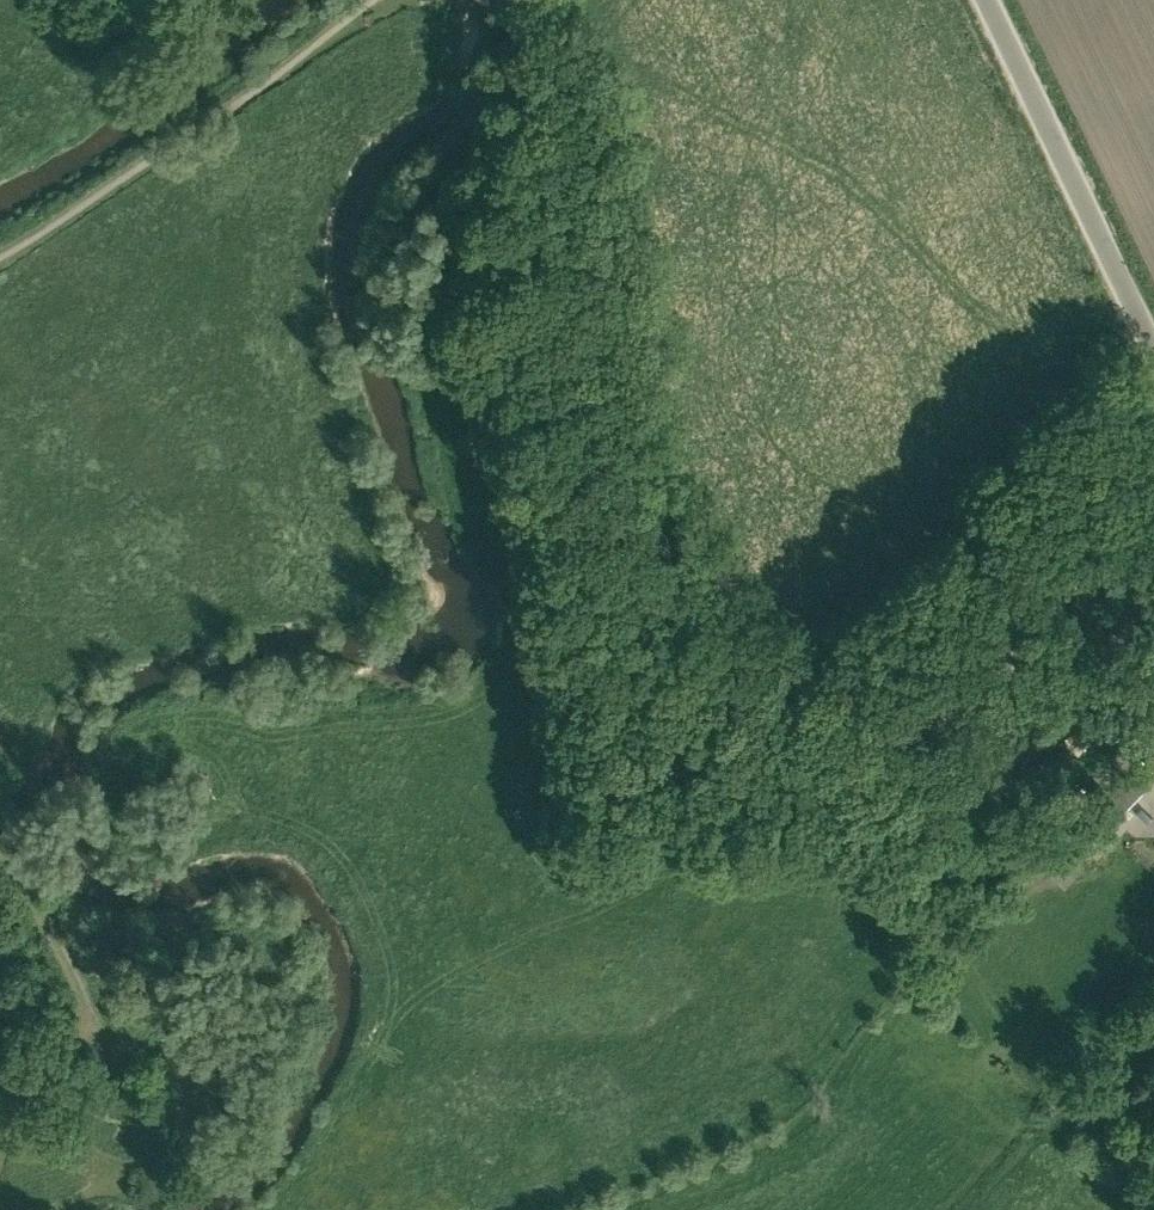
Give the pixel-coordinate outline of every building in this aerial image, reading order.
[(1139,758),(1081,818),(1099,834),(1153,777),(1153,773),(1139,758)] [(7,972),(11,957),(0,953),(0,969),(7,972)]
